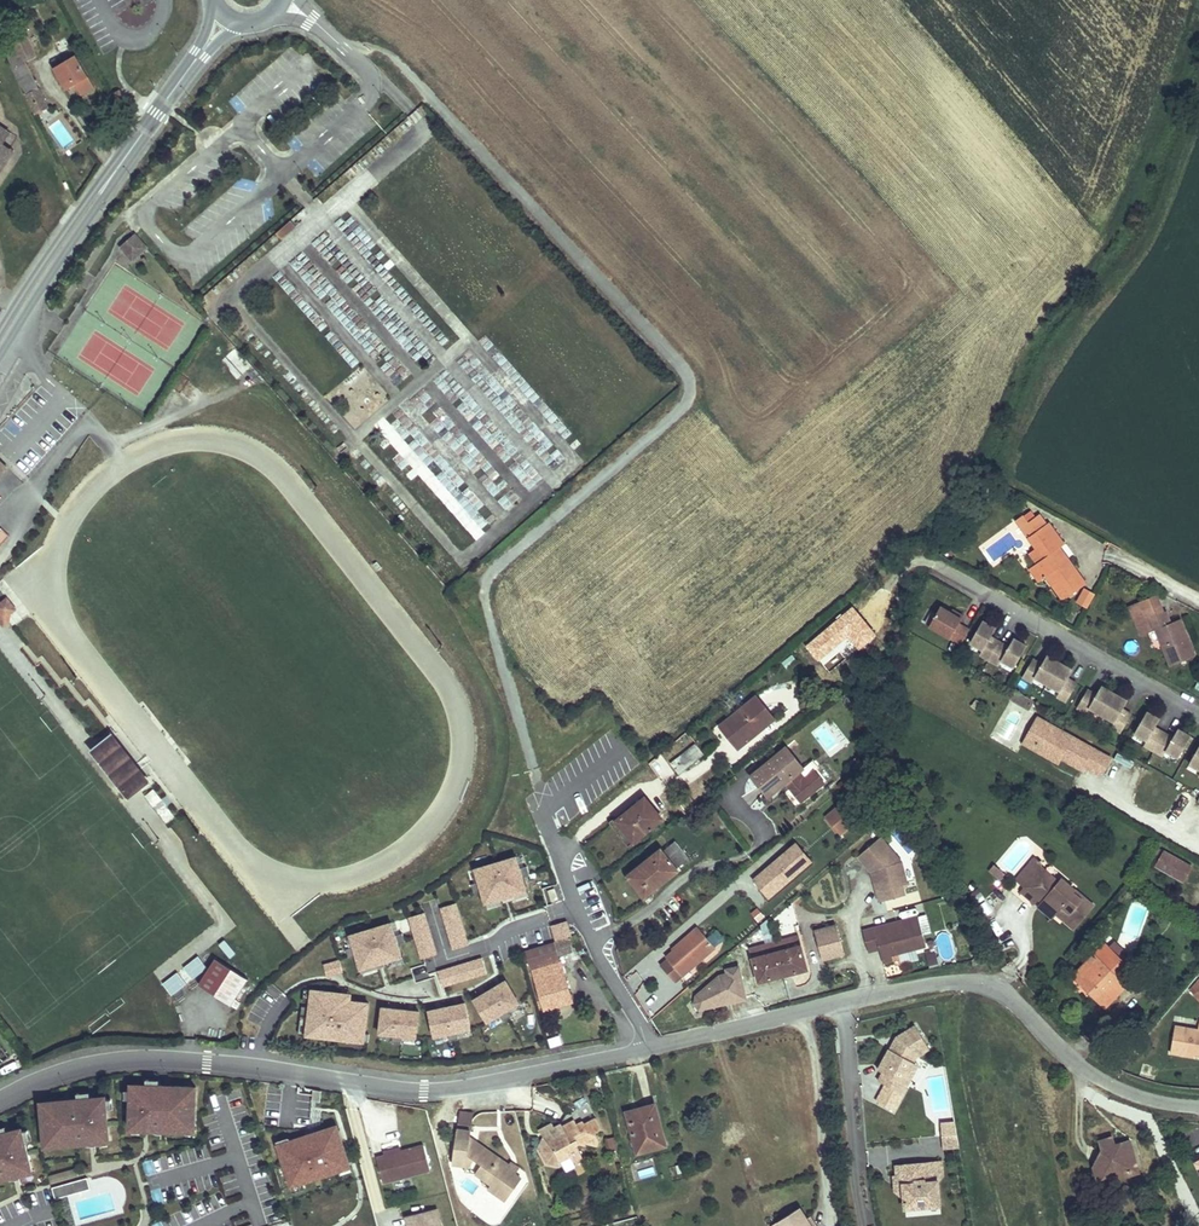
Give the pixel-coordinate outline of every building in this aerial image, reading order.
[(26,35),(18,19),(8,23),(16,40),(26,35)] [(36,55),(26,35),(16,40),(19,47),(25,60),(36,55)] [(25,60),(19,47),(6,53),(14,69),(27,63),(25,60)] [(93,87),(76,56),(55,68),(66,87),(74,81),(75,84),(81,94),(93,87)] [(48,108),(27,63),(14,69),(26,94),(25,94),(35,115),(48,108)] [(125,99),(120,90),(114,93),(119,102),(125,99)] [(63,151),(79,142),(64,117),(48,126),(63,151)] [(9,165),(6,146),(3,127),(0,125),(0,178),(9,165)] [(6,146),(14,135),(3,127),(6,146)] [(17,154),(6,146),(9,165),(17,154)] [(291,220),(276,233),(282,239),(296,226),(291,220)] [(159,245),(147,231),(131,244),(137,251),(140,248),(143,252),(146,249),(149,253),(159,245)] [(140,248),(137,251),(143,258),(149,253),(146,249),(143,252),(140,248)] [(991,491),(999,496),(1003,488),(996,484),(991,491)] [(1016,520),(1037,548),(1044,558),(1038,563),(1030,568),(1040,581),(1047,576),(1056,569),(1063,579),(1061,581),(1071,595),(1087,583),(1068,557),(1064,561),(1056,551),(1060,547),(1065,544),(1049,522),(1047,524),(1039,514),(1029,522),(1023,515),(1016,520)] [(11,537),(2,529),(0,531),(0,548),(11,537)] [(952,556),(957,549),(952,545),(947,552),(952,556)] [(1064,561),(1068,557),(1060,547),(1056,551),(1064,561)] [(1044,558),(1037,548),(1030,553),(1038,563),(1044,558)] [(895,565),(886,577),(895,583),(904,571),(895,565)] [(1056,569),(1047,576),(1065,600),(1071,595),(1061,581),(1063,579),(1056,569)] [(1087,608),(1095,594),(1085,589),(1078,602),(1087,608)] [(1195,656),(1189,640),(1186,641),(1177,620),(1171,623),(1166,611),(1163,612),(1156,595),(1129,606),(1141,635),(1156,629),(1171,666),(1195,656)] [(0,616),(0,621),(4,627),(9,623),(11,612),(14,609),(8,599),(0,604),(0,611),(2,614),(0,616)] [(941,606),(937,613),(929,626),(961,645),(970,630),(959,624),(964,615),(958,612),(954,614),(951,612),(941,606)] [(1186,641),(1189,640),(1180,619),(1177,620),(1186,641)] [(996,628),(983,621),(971,642),(983,650),(980,655),(989,660),(999,641),(991,637),(996,628)] [(1027,646),(1014,638),(1009,647),(999,641),(989,660),(999,665),(1002,660),(1014,667),(1027,646)] [(1128,641),(1125,652),(1135,654),(1138,643),(1128,641)] [(1059,662),(1047,655),(1042,664),(1033,658),(1023,677),(1032,682),(1035,677),(1047,684),(1059,662)] [(1073,670),(1059,662),(1047,684),(1061,692),(1058,697),(1067,702),(1077,683),(1068,678),(1073,670)] [(1089,707),(1102,715),(1114,693),(1102,686),(1097,694),(1088,689),(1077,708),(1086,713),(1089,707)] [(1034,701),(1016,691),(1011,699),(1029,709),(1034,701)] [(1128,701),(1114,693),(1102,715),(1115,722),(1112,728),(1121,733),(1131,714),(1123,709),(1128,701)] [(720,726),(729,737),(735,733),(744,743),(774,719),(756,697),(720,726)] [(1160,719),(1157,717),(1147,711),(1135,733),(1147,740),(1144,746),(1154,751),(1164,732),(1155,727),(1160,719)] [(1101,775),(1111,758),(1037,717),(1033,725),(1037,740),(1035,744),(1061,758),(1081,769),(1083,765),(1101,775)] [(1037,740),(1033,725),(1023,743),(1058,763),(1061,758),(1035,744),(1037,740)] [(1191,736),(1178,729),(1173,738),(1164,732),(1154,751),(1163,756),(1166,751),(1179,758),(1191,736)] [(150,780),(112,732),(94,747),(132,795),(150,780)] [(729,737),(738,748),(744,743),(735,733),(729,737)] [(704,754),(696,744),(671,764),(679,774),(704,754)] [(1189,764),(1198,769),(1198,747),(1189,764)] [(751,776),(765,793),(780,781),(783,784),(788,780),(794,787),(791,789),(801,802),(824,783),(815,771),(806,778),(800,771),(803,768),(787,748),(751,776)] [(1117,753),(1114,760),(1131,768),(1134,762),(1117,753)] [(858,758),(851,764),(855,769),(863,763),(858,758)] [(865,781),(867,784),(875,793),(881,788),(871,776),(865,781)] [(788,780),(786,782),(791,789),(794,787),(788,780)] [(765,793),(768,797),(783,784),(780,781),(765,793)] [(146,796),(167,824),(175,817),(154,790),(146,796)] [(645,797),(616,820),(634,842),(650,829),(662,819),(645,797)] [(841,805),(827,817),(841,833),(855,821),(841,805)] [(656,824),(650,829),(653,834),(660,828),(656,824)] [(858,856),(872,872),(874,870),(878,874),(882,890),(877,892),(880,902),(904,895),(902,889),(902,886),(907,884),(901,862),(898,863),(885,848),(888,846),(880,837),(858,856)] [(629,876),(645,897),(678,871),(676,869),(688,859),(674,842),(662,852),(661,850),(629,876)] [(789,849),(804,867),(811,861),(795,843),(789,849)] [(888,846),(885,848),(898,863),(901,862),(888,846)] [(762,889),(769,897),(804,867),(789,849),(762,873),(770,882),(762,889)] [(1192,867),(1164,851),(1156,865),(1184,881),(1192,867)] [(523,879),(531,877),(528,868),(521,870),(517,857),(496,863),(507,897),(527,891),(523,879)] [(1026,887),(1042,868),(1041,859),(1036,860),(1038,861),(1033,866),(1031,864),(1017,880),(1026,887)] [(507,897),(496,863),(476,869),(479,881),(472,883),(475,892),(482,890),(486,904),(507,897)] [(995,865),(990,871),(999,878),(1004,878),(1006,875),(995,865)] [(1077,925),(1086,913),(1093,905),(1062,879),(1059,883),(1042,868),(1026,887),(1023,890),(1036,902),(1040,897),(1044,901),(1043,902),(1056,913),(1064,920),(1067,917),(1077,925)] [(874,870),(872,872),(877,892),(882,890),(878,874),(874,870)] [(770,882),(762,873),(754,880),(762,889),(770,882)] [(976,901),(983,896),(978,889),(971,894),(976,901)] [(1023,890),(1022,892),(1035,903),(1036,902),(1023,890)] [(1056,913),(1043,902),(1038,907),(1052,919),(1056,913)] [(469,945),(457,904),(441,908),(454,950),(469,945)] [(755,923),(763,918),(758,908),(750,912),(755,923)] [(783,919),(794,924),(798,912),(788,908),(783,919)] [(1175,920),(1178,913),(1172,909),(1168,916),(1175,920)] [(438,954),(425,913),(409,918),(422,959),(438,954)] [(894,960),(892,955),(926,946),(923,935),(921,926),(929,924),(927,915),(863,931),(868,951),(879,948),(883,962),(894,960)] [(1074,928),(1077,925),(1067,917),(1064,920),(1074,928)] [(547,928),(552,943),(555,942),(566,939),(573,937),(569,921),(547,928)] [(406,943),(403,934),(396,936),(392,923),(371,929),(382,963),(402,957),(399,945),(406,943)] [(921,926),(923,935),(931,932),(929,924),(921,926)] [(815,931),(822,958),(844,952),(837,925),(815,931)] [(698,927),(672,950),(673,951),(666,957),(668,959),(672,963),(664,970),(675,982),(715,947),(698,927)] [(382,963),(371,929),(351,935),(354,947),(347,949),(350,958),(357,956),(361,970),(382,963)] [(783,975),(807,969),(798,936),(774,942),(783,975)] [(555,942),(559,956),(571,952),(566,939),(555,942)] [(230,958),(236,953),(225,941),(219,946),(230,958)] [(530,966),(532,965),(545,1010),(572,1001),(568,987),(565,988),(563,983),(566,982),(555,942),(552,943),(525,951),(530,966)] [(759,982),(783,975),(774,942),(750,949),(759,982)] [(1109,948),(1122,960),(1127,954),(1115,942),(1109,948)] [(1105,1007),(1126,986),(1115,975),(1126,965),(1122,960),(1109,948),(1105,944),(1072,978),(1081,987),(1083,985),(1105,1007)] [(938,963),(935,953),(926,955),(929,966),(938,963)] [(198,956),(184,968),(193,979),(207,968),(198,956)] [(487,974),(482,958),(439,972),(443,987),(487,974)] [(232,1006),(248,980),(215,959),(198,985),(232,1006)] [(661,966),(664,970),(672,963),(668,959),(661,966)] [(344,972),(340,960),(324,965),(328,977),(344,972)] [(745,999),(745,998),(739,967),(727,970),(728,975),(720,976),(697,996),(696,1003),(699,1009),(709,1007),(713,1002),(714,1002),(714,1006),(745,999)] [(178,972),(163,984),(172,995),(186,984),(178,972)] [(634,991),(644,985),(638,975),(628,981),(634,991)] [(520,1004),(506,981),(475,1000),(488,1023),(500,1016),(504,1022),(512,1017),(508,1011),(520,1004)] [(1198,992),(1198,983),(1197,981),(1189,989),(1195,995),(1198,992)] [(365,1034),(369,1003),(342,1000),(343,994),(311,990),(309,1007),(303,1007),(301,1016),(308,1016),(306,1035),(346,1040),(347,1033),(365,1035),(365,1034)] [(471,1029),(466,1003),(429,1011),(435,1037),(449,1034),(450,1041),(459,1040),(458,1032),(471,1029)] [(417,1038),(420,1012),(383,1008),(380,1034),(394,1035),(393,1043),(402,1044),(403,1036),(417,1038)] [(1189,1056),(1190,1050),(1195,1051),(1195,1054),(1198,1054),(1198,1025),(1198,1030),(1175,1026),(1171,1053),(1189,1056)] [(902,1094),(907,1085),(899,1080),(905,1071),(908,1073),(914,1062),(917,1056),(929,1048),(916,1026),(896,1038),(895,1040),(897,1043),(893,1051),(890,1049),(878,1070),(883,1072),(878,1081),(902,1094)] [(438,1048),(449,1048),(449,1038),(438,1038),(438,1048)] [(919,1064),(914,1062),(908,1073),(905,1071),(899,1080),(907,1085),(919,1064)] [(131,1129),(147,1130),(162,1130),(182,1131),(182,1125),(195,1125),(196,1107),(190,1106),(191,1087),(160,1086),(147,1085),(147,1088),(132,1088),(132,1090),(132,1099),(131,1129)] [(320,1102),(322,1091),(314,1089),(312,1101),(320,1102)] [(44,1122),(45,1140),(58,1139),(59,1145),(110,1141),(107,1109),(106,1099),(92,1101),(91,1098),(79,1099),(48,1101),(50,1121),(44,1122)] [(638,1153),(665,1145),(655,1105),(637,1110),(638,1115),(628,1117),(638,1153)] [(474,1113),(460,1111),(458,1125),(471,1126),(474,1113)] [(515,1111),(499,1115),(504,1141),(521,1138),(515,1111)] [(573,1161),(582,1156),(576,1145),(576,1142),(583,1144),(583,1141),(595,1145),(597,1137),(594,1132),(601,1128),(596,1118),(585,1124),(584,1122),(577,1125),(575,1121),(563,1127),(561,1124),(555,1128),(552,1123),(539,1131),(544,1137),(540,1146),(548,1162),(557,1164),(561,1162),(570,1157),(573,1161)] [(942,1136),(957,1134),(955,1122),(941,1123),(942,1136)] [(339,1131),(337,1126),(327,1129),(328,1134),(339,1131)] [(351,1168),(339,1131),(328,1134),(327,1129),(290,1141),(291,1144),(279,1148),(291,1187),(351,1168)] [(452,1163),(461,1165),(466,1165),(467,1159),(474,1160),(482,1165),(476,1173),(486,1180),(488,1177),(494,1181),(488,1188),(506,1201),(521,1179),(514,1174),(508,1169),(510,1166),(509,1166),(478,1143),(470,1142),(470,1138),(471,1131),(457,1129),(452,1163)] [(31,1139),(29,1130),(23,1131),(25,1141),(31,1139)] [(3,1179),(1,1173),(16,1169),(18,1175),(33,1171),(23,1131),(8,1135),(8,1132),(0,1134),(0,1180),(3,1179)] [(943,1148),(959,1146),(957,1134),(942,1136),(943,1148)] [(607,1139),(610,1151),(618,1149),(615,1137),(607,1139)] [(1119,1178),(1131,1175),(1129,1167),(1137,1165),(1130,1141),(1115,1145),(1113,1137),(1099,1141),(1102,1150),(1094,1166),(1097,1179),(1118,1173),(1119,1178)] [(424,1145),(401,1151),(384,1155),(377,1157),(383,1183),(430,1171),(424,1145)] [(570,1157),(561,1162),(565,1169),(574,1164),(573,1161),(570,1157)] [(474,1160),(467,1159),(466,1165),(465,1172),(474,1160)] [(896,1166),(897,1177),(902,1177),(903,1184),(900,1184),(895,1191),(904,1198),(905,1209),(928,1207),(927,1202),(939,1201),(938,1182),(943,1176),(942,1162),(896,1166)] [(508,1169),(514,1174),(518,1168),(512,1163),(509,1166),(510,1166),(508,1169)] [(1131,1175),(1139,1172),(1137,1165),(1129,1167),(1131,1175)] [(3,1179),(3,1182),(19,1178),(18,1175),(16,1169),(1,1173),(3,1179)] [(902,1177),(897,1177),(894,1178),(895,1191),(900,1184),(903,1184),(902,1177)] [(91,1189),(88,1178),(53,1187),(56,1199),(91,1189)] [(807,1219),(800,1208),(778,1221),(781,1225),(811,1225),(807,1219)] [(408,1225),(413,1225),(416,1225),(417,1225),(441,1225),(437,1209),(406,1216),(408,1225)] [(811,1225),(816,1225),(810,1216),(807,1219),(811,1225)]
